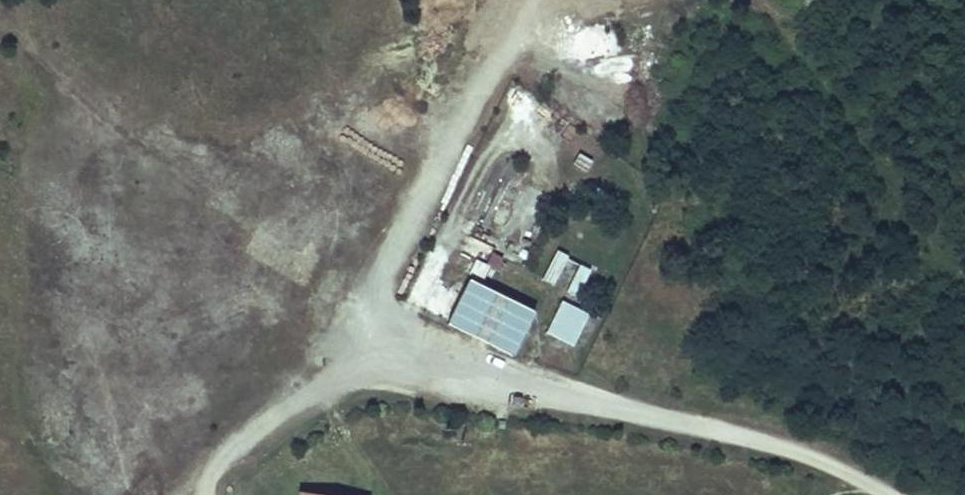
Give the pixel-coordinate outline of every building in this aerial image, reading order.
[(553,250),(541,282),(579,296),(591,264),(553,250)] [(501,277),(504,271),(489,265),(487,270),(501,277)] [(498,285),(501,277),(487,270),(483,279),(498,285)] [(528,363),(549,318),(480,284),(459,330),(528,363)] [(560,297),(544,332),(574,345),(590,311),(560,297)]
